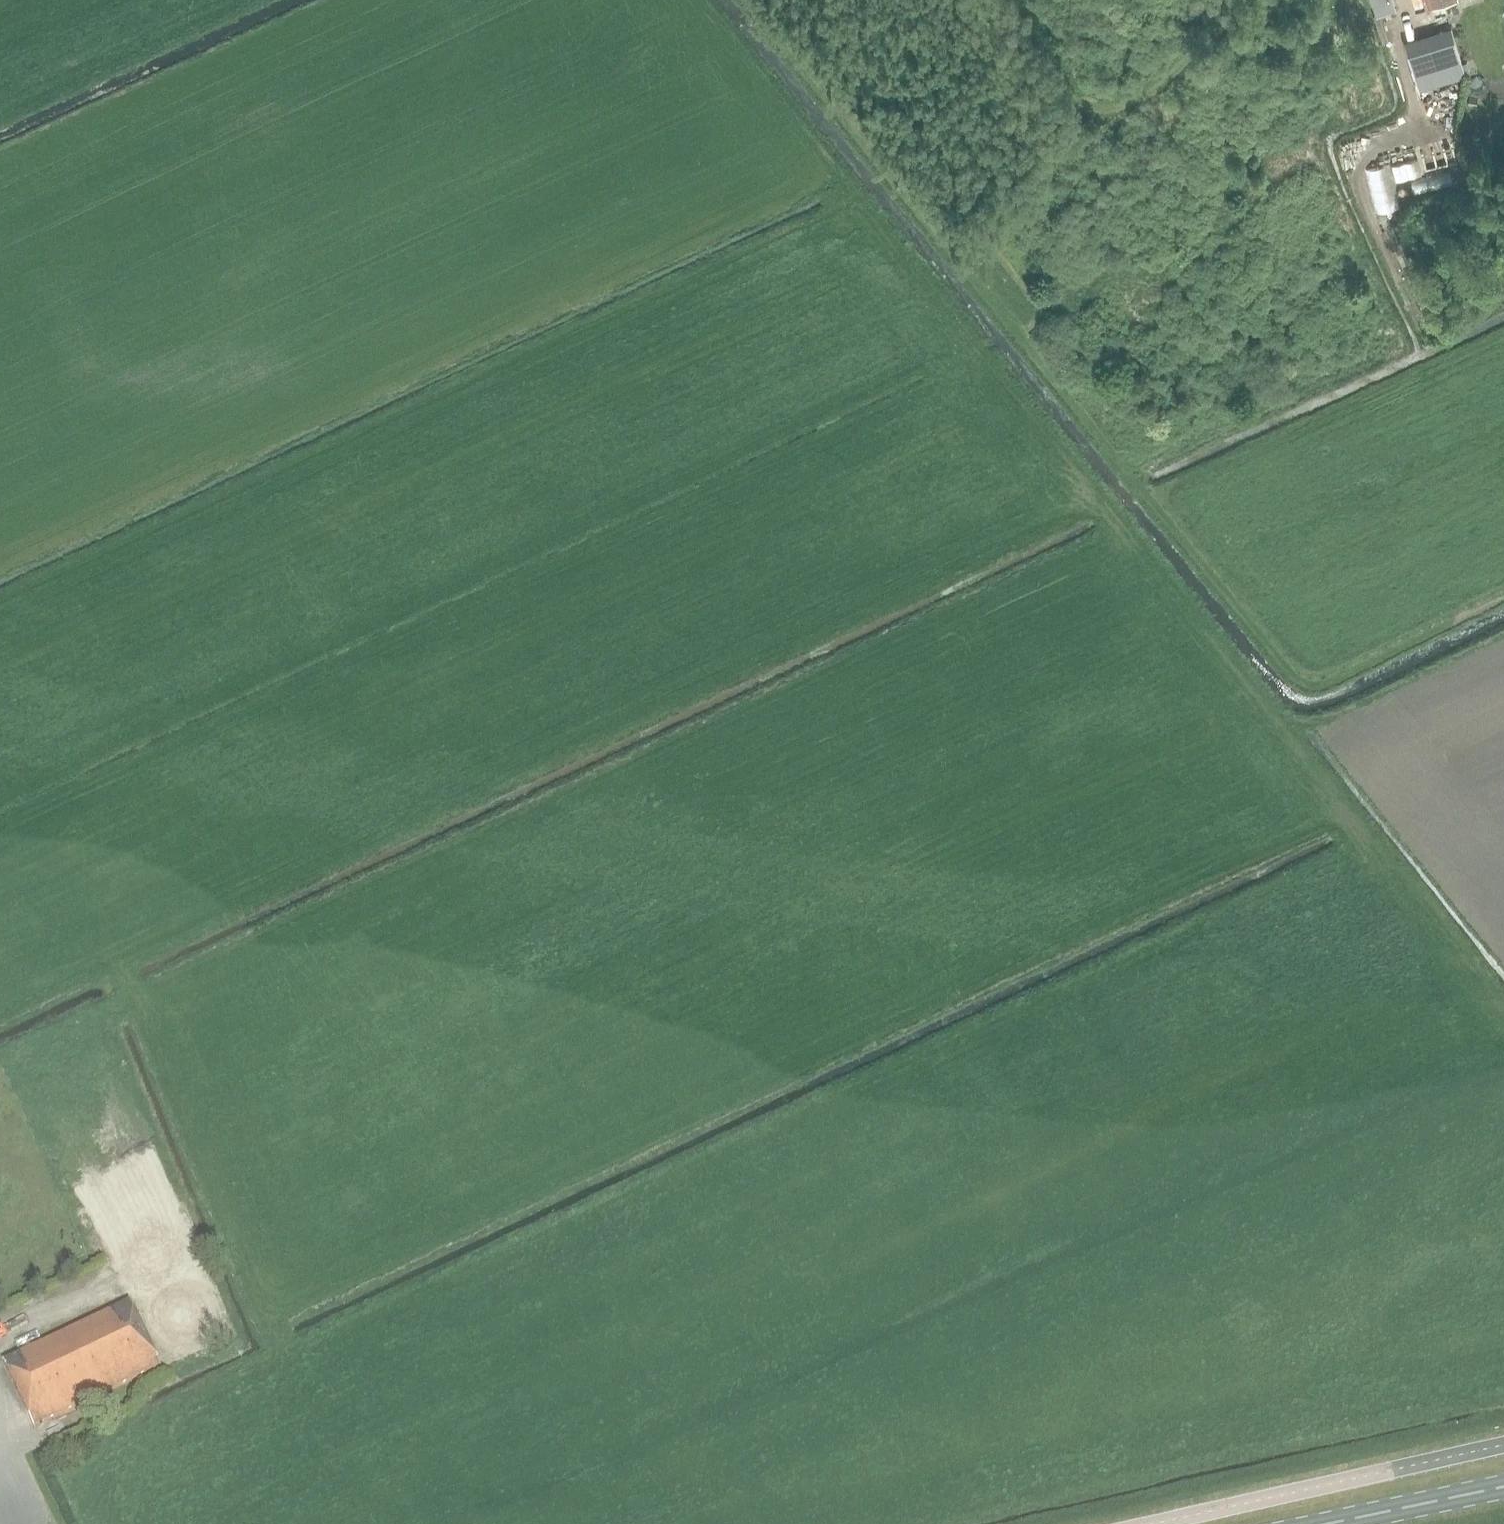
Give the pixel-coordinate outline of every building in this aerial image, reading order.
[(1393,0),(1370,0),(1376,18),(1396,11),(1393,0)] [(1432,8),(1456,1),(1456,0),(1430,0),(1432,8)] [(1401,40),(1418,91),(1464,76),(1447,25),(1401,40)] [(160,1367),(130,1302),(2,1361),(34,1427),(160,1367)]
